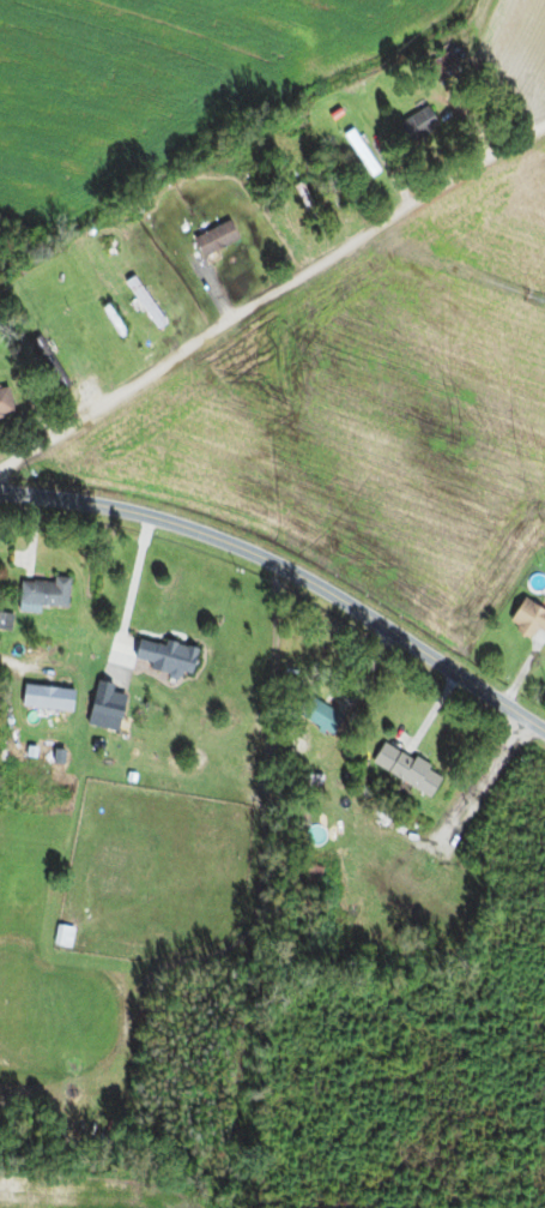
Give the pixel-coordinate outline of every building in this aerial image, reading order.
[(437,126),(424,106),(393,125),(406,145),(437,126)] [(340,134),(369,177),(378,171),(349,128),(340,134)] [(236,239),(226,220),(189,238),(199,257),(236,239)] [(123,282),(154,329),(162,323),(131,276),(123,282)] [(3,386),(0,387),(0,415),(9,413),(3,386)] [(15,604),(64,607),(65,578),(50,577),(50,582),(17,580),(15,604)] [(519,598),(504,623),(528,638),(534,628),(544,635),(544,613),(519,598)] [(128,663),(188,675),(193,649),(134,637),(128,663)] [(111,684),(92,680),(82,725),(114,732),(121,694),(110,692),(111,684)] [(17,706),(69,711),(71,690),(19,685),(17,706)] [(308,714),(321,734),(335,725),(322,705),(308,714)] [(440,776),(382,740),(368,762),(426,798),(440,776)] [(313,891),(319,867),(298,862),(292,886),(313,891)] [(66,948),(71,929),(54,925),(50,944),(66,948)]
